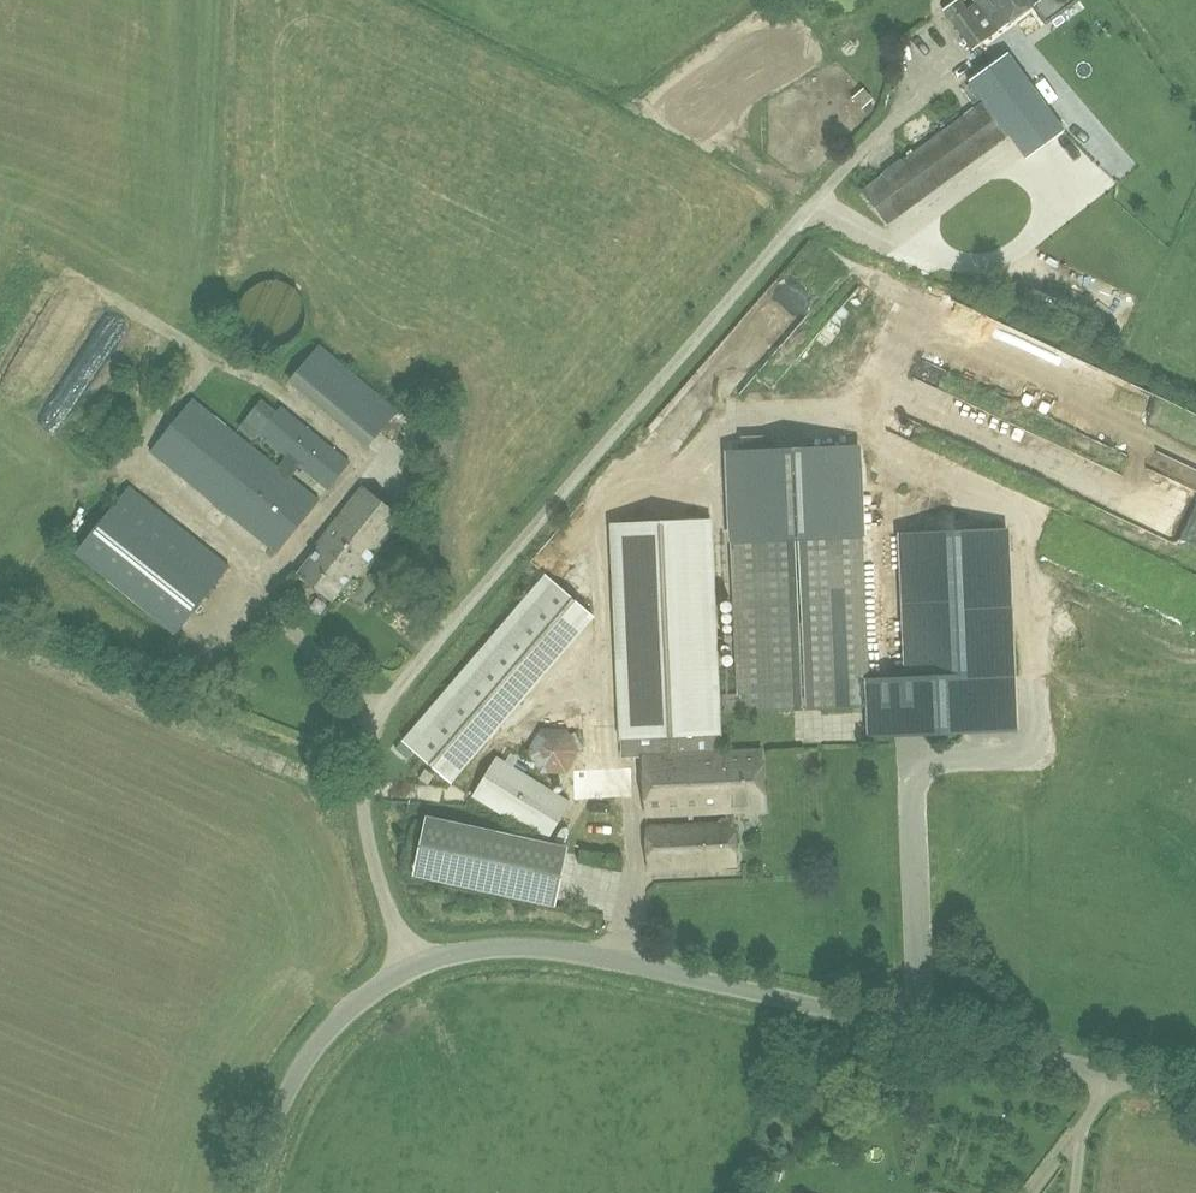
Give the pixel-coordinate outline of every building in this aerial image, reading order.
[(973,49),(1040,0),(975,0),(976,1),(967,8),(960,0),(957,0),(944,10),(973,49)] [(1007,53),(968,82),(982,101),(1007,134),(1025,159),(1064,131),(1007,53)] [(885,224),(1007,134),(982,101),(861,191),(885,224)] [(250,338),(260,344),(271,347),(282,345),(292,340),(300,331),(304,321),(305,309),(301,298),(294,289),(284,283),(273,281),(262,282),(252,288),(244,296),(240,307),(239,318),(243,329),(250,338)] [(112,294),(92,321),(108,332),(127,305),(112,294)] [(76,398),(104,342),(83,332),(55,388),(76,398)] [(369,445),(399,410),(319,344),(290,379),(369,445)] [(963,393),(904,368),(893,392),(952,417),(963,393)] [(290,477),(279,467),(193,399),(151,451),(277,552),(319,499),(290,477)] [(282,408),(278,413),(262,400),(248,417),(263,431),(261,434),(288,456),(279,467),(290,477),(299,465),(328,488),(349,462),(282,408)] [(1005,411),(1004,413),(989,405),(977,428),(986,433),(985,435),(1008,447),(1022,420),(1005,411)] [(741,694),(718,695),(718,712),(867,706),(866,681),(866,676),(861,535),(858,447),(770,451),(769,438),(744,439),(744,452),(732,452),(736,540),(741,694)] [(355,572),(359,574),(404,518),(363,485),(318,541),(321,544),(299,571),(334,599),(355,572)] [(228,567),(129,487),(76,553),(175,633),(228,567)] [(718,695),(711,520),(614,524),(623,758),(642,757),(720,752),(718,712),(718,695)] [(911,679),(866,681),(867,706),(879,706),(880,731),(1013,725),(1004,531),(962,533),(905,536),(910,656),(911,679)] [(451,782),(593,617),(545,576),(403,741),(451,782)] [(528,750),(541,773),(566,772),(580,750),(585,747),(572,726),(565,728),(543,729),(528,750)] [(762,750),(720,752),(642,757),(645,816),(726,812),(726,818),(720,818),(720,823),(645,826),(647,869),(735,866),(733,811),(765,810),(762,750)] [(497,757),(473,796),(546,841),(571,802),(497,757)] [(627,789),(595,789),(595,834),(626,834),(627,789)] [(424,824),(414,872),(556,902),(566,854),(424,824)]
